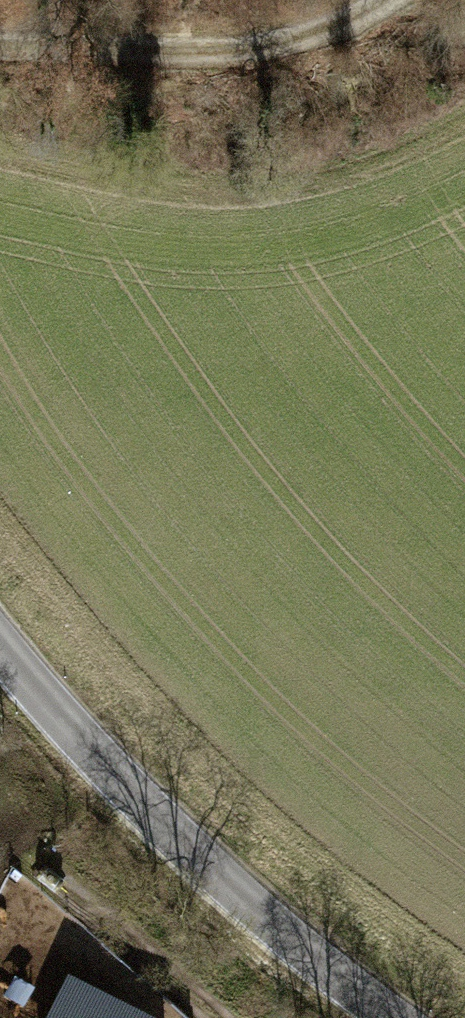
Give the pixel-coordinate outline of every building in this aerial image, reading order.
[(65,970),(42,1017),(165,1017),(65,970)]
